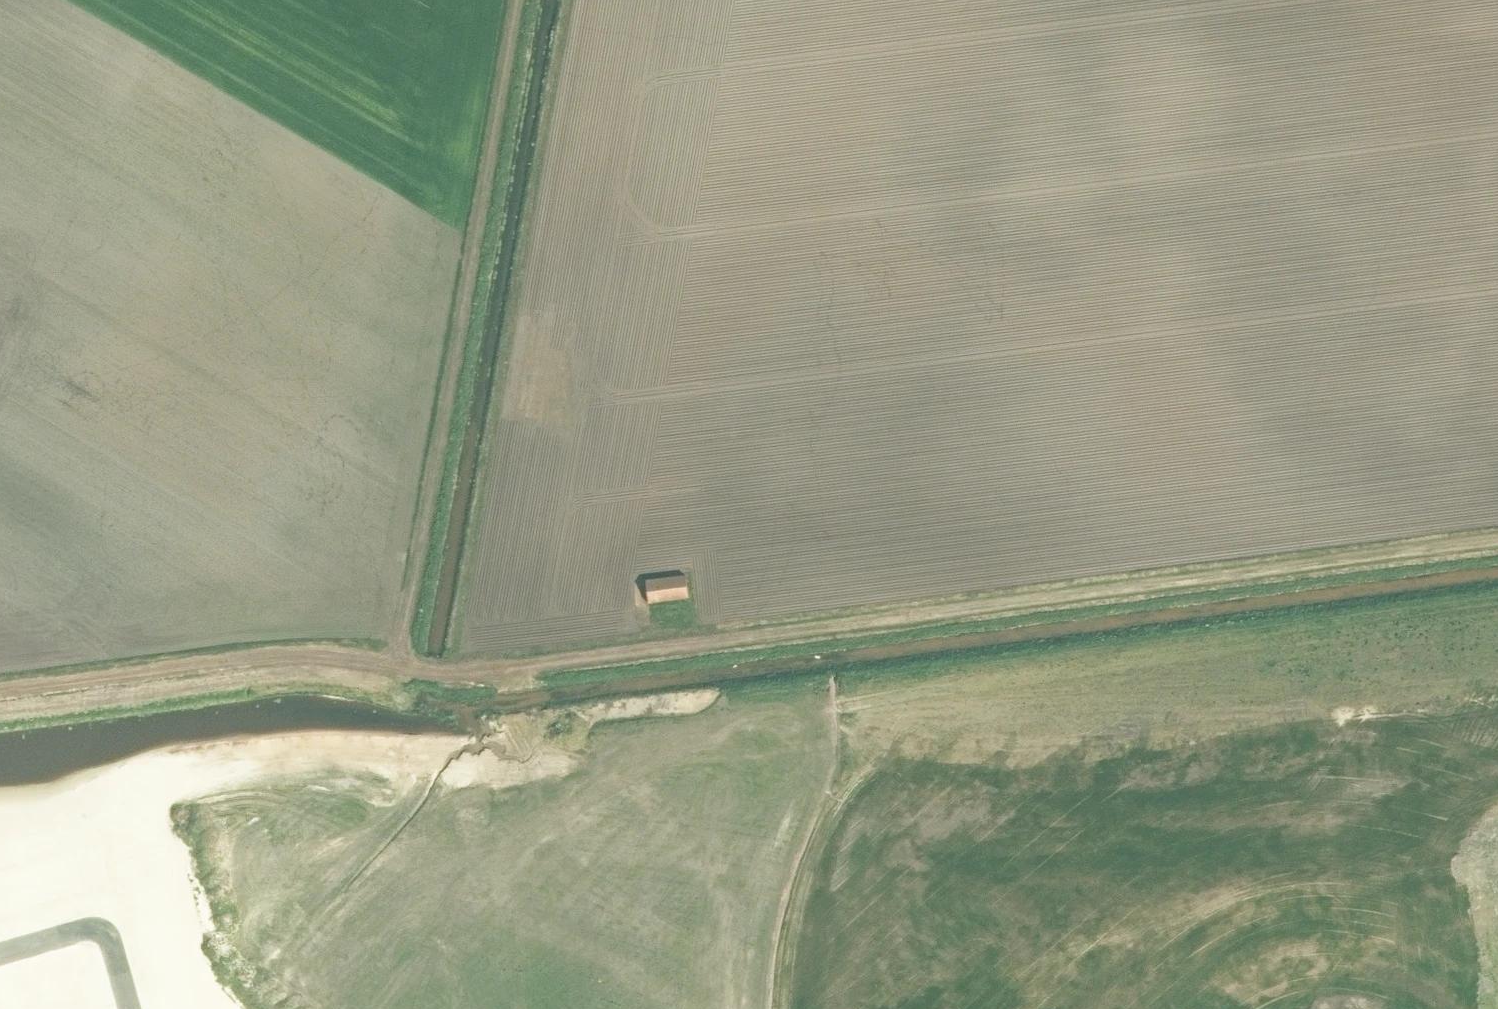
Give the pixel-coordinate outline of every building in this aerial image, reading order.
[(686,571),(646,577),(649,600),(689,594),(686,571)]
